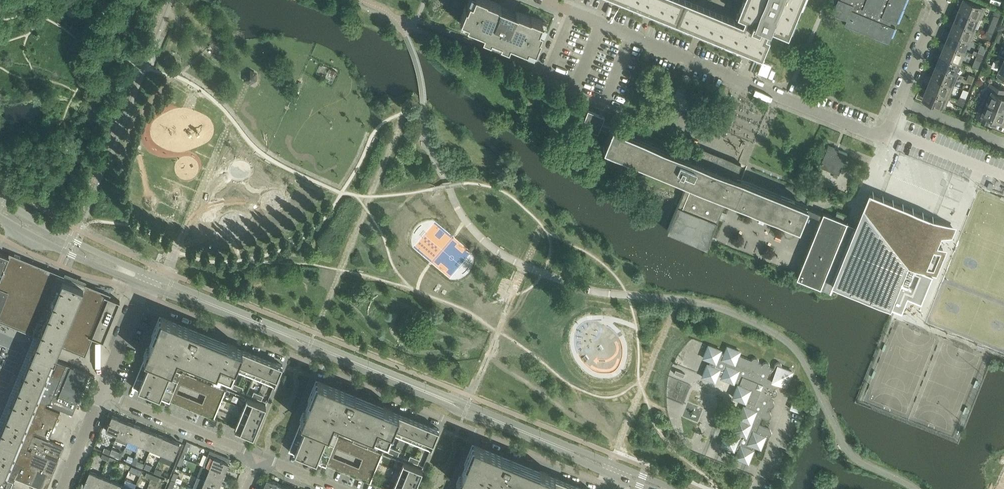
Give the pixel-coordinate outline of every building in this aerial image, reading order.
[(461,18),(468,21),(467,24),(484,31),(483,35),(491,38),(492,36),(501,40),(500,42),(509,46),(510,42),(527,48),(529,46),(536,49),(541,36),(540,35),(542,29),(539,28),(542,21),(531,16),(531,17),(516,11),(515,13),(509,10),(508,13),(499,10),(501,5),(489,0),(473,0),(473,1),(471,0),(470,0),(467,6),(466,5),(461,18)] [(761,55),(762,56),(769,36),(765,35),(769,27),(788,34),(802,0),(743,0),(737,14),(744,17),(742,22),(689,0),(625,0),(761,55)] [(836,7),(833,14),(847,20),(845,24),(889,42),(895,28),(890,25),(892,21),(897,23),(907,0),(839,0),(836,7)] [(961,10),(982,19),(986,7),(969,0),(965,0),(961,10)] [(961,10),(956,21),(977,30),(974,28),(978,18),(982,19),(961,10)] [(956,21),(951,32),(973,41),(977,30),(956,21)] [(951,32),(947,43),(964,51),(969,40),(972,41),(973,41),(951,32)] [(947,43),(942,55),(960,62),(964,51),(947,43)] [(942,55),(938,66),(959,74),(955,72),(960,62),(942,55)] [(938,66),(933,77),(954,85),(959,74),(938,66)] [(246,74),(246,80),(251,82),(255,79),(255,74),(250,71),(246,74)] [(933,77),(929,88),(950,97),(954,85),(933,77)] [(984,101),(1003,109),(1003,89),(991,83),(984,101)] [(687,85),(686,88),(684,94),(692,97),(695,88),(687,85)] [(931,102),(930,105),(941,109),(941,106),(945,108),(950,97),(929,88),(924,99),(931,102)] [(984,101),(977,118),(995,125),(997,119),(1003,122),(1003,118),(1003,109),(984,101)] [(690,158),(648,141),(612,126),(611,128),(602,124),(605,117),(588,110),(581,127),(598,134),(601,128),(609,131),(604,146),(683,177),(684,175),(690,177),(668,232),(707,248),(729,193),(735,195),(733,198),(799,225),(807,206),(741,179),(741,180),(735,178),(741,163),(702,147),(696,162),(690,159),(690,158)] [(929,131),(927,136),(936,139),(938,134),(929,131)] [(949,145),(951,139),(938,134),(936,139),(936,140),(949,145)] [(828,146),(819,167),(838,174),(847,154),(828,146)] [(950,183),(960,186),(964,177),(953,174),(950,183)] [(822,212),(796,277),(820,287),(820,286),(829,290),(829,291),(855,227),(846,223),(846,222),(822,212)] [(120,302),(110,298),(111,295),(10,253),(9,255),(0,251),(0,321),(85,356),(94,334),(105,338),(120,302)] [(906,295),(921,301),(932,274),(905,263),(888,305),(901,310),(905,301),(904,300),(906,295)] [(16,478),(37,487),(42,488),(47,488),(52,476),(64,447),(34,434),(34,432),(49,438),(60,412),(49,407),(45,406),(51,392),(55,394),(67,365),(56,360),(55,360),(57,355),(56,355),(58,350),(72,317),(83,288),(62,280),(51,308),(37,342),(35,346),(35,347),(30,360),(25,371),(18,389),(14,399),(6,417),(2,428),(0,433),(0,488),(11,488),(16,478)] [(145,356),(173,367),(178,354),(231,376),(235,367),(242,348),(227,342),(226,345),(188,329),(189,327),(161,315),(145,356)] [(765,435),(766,435),(767,435),(768,435),(769,435),(770,434),(771,433),(771,432),(771,431),(771,430),(771,429),(770,428),(769,428),(759,424),(762,416),(766,418),(767,418),(768,418),(769,418),(770,417),(770,416),(771,416),(771,415),(771,414),(771,413),(770,412),(769,411),(767,410),(769,406),(769,407),(770,407),(771,407),(772,406),(773,405),(774,405),(774,404),(774,403),(774,402),(774,401),(773,400),(772,400),(770,399),(771,395),(772,395),(773,395),(774,395),(775,395),(775,394),(776,394),(776,393),(777,392),(777,391),(777,390),(776,390),(776,389),(775,389),(775,388),(772,387),(773,383),(786,388),(787,388),(788,388),(789,388),(789,387),(790,387),(790,386),(790,385),(790,384),(790,383),(789,383),(789,382),(788,381),(792,371),(781,366),(782,366),(782,365),(781,364),(781,363),(780,362),(779,362),(778,362),(777,362),(776,362),(776,363),(775,363),(775,364),(773,368),(769,367),(770,366),(770,365),(769,365),(769,364),(769,363),(768,362),(767,362),(766,362),(766,361),(765,361),(765,362),(764,362),(763,362),(763,363),(762,364),(759,362),(759,361),(759,360),(759,359),(758,359),(758,358),(757,358),(757,357),(756,357),(755,357),(754,357),(753,357),(753,358),(752,358),(752,359),(751,359),(738,354),(740,351),(727,345),(724,352),(720,351),(721,349),(708,344),(703,357),(710,360),(709,364),(707,363),(702,376),(714,381),(717,373),(721,375),(720,376),(733,382),(734,380),(738,381),(732,396),(748,402),(747,406),(744,405),(733,430),(736,431),(734,435),(726,432),(721,445),(733,450),(735,447),(739,449),(735,457),(748,462),(753,449),(750,448),(752,445),(760,448),(765,435)] [(235,367),(245,371),(252,352),(242,348),(235,367)] [(245,371),(255,375),(262,356),(252,352),(245,371)] [(141,366),(168,377),(173,367),(145,356),(141,366)] [(255,375),(265,379),(272,361),(262,356),(255,375)] [(265,379),(275,383),(283,365),(272,361),(265,379)] [(67,365),(55,394),(58,395),(77,403),(77,402),(88,374),(89,374),(67,365)] [(141,366),(137,376),(164,387),(168,377),(141,366)] [(132,386),(160,398),(164,387),(137,376),(132,386)] [(301,420),(319,427),(329,431),(334,418),(388,440),(391,431),(399,412),(384,406),(383,409),(344,393),(346,391),(318,379),(301,420)] [(226,389),(220,387),(218,394),(223,396),(226,389)] [(223,396),(218,394),(215,401),(220,403),(223,396)] [(243,408),(262,416),(266,405),(247,398),(243,408)] [(243,408),(239,418),(258,426),(262,416),(243,408)] [(217,411),(212,409),(209,416),(214,418),(217,411)] [(391,431),(401,435),(408,416),(399,412),(391,431)] [(106,430),(117,434),(123,419),(112,415),(106,430)] [(401,435),(411,439),(418,420),(408,416),(401,435)] [(235,428),(253,436),(258,426),(239,418),(235,428)] [(134,424),(123,419),(117,434),(128,439),(134,424)] [(297,430),(325,441),(329,431),(319,427),(301,420),(297,430)] [(411,439),(421,443),(428,425),(418,420),(411,439)] [(145,429),(134,424),(128,439),(139,443),(145,429)] [(431,447),(439,429),(428,425),(421,443),(431,447)] [(139,443),(151,448),(156,433),(145,429),(139,443)] [(293,440),(321,451),(325,441),(297,430),(293,440)] [(167,438),(156,433),(151,448),(161,452),(167,438)] [(180,443),(167,438),(161,452),(173,457),(180,443)] [(289,450),(316,462),(321,451),(293,440),(289,450)] [(470,488),(488,488),(491,482),(507,488),(550,488),(555,476),(540,470),(539,473),(501,457),(502,455),(474,443),(457,484),(470,488)] [(382,453),(377,451),(374,458),(379,460),(382,453)] [(103,453),(102,456),(114,462),(115,459),(103,453)] [(214,457),(209,468),(224,474),(229,463),(214,457)] [(379,460),(374,458),(371,465),(376,467),(379,460)] [(399,472),(418,480),(422,469),(404,461),(399,472)] [(205,479),(219,485),(224,474),(209,468),(205,479)] [(93,488),(95,488),(101,475),(89,471),(83,485),(93,488)] [(395,482),(413,488),(414,488),(418,480),(399,472),(395,482)] [(373,475),(368,473),(365,480),(370,482),(373,475)] [(101,475),(95,488),(108,488),(112,480),(101,475)] [(565,480),(555,476),(550,488),(561,488),(565,480)] [(280,484),(267,478),(262,488),(278,488),(280,484)] [(199,488),(200,481),(194,479),(192,486),(199,488)] [(219,485),(205,479),(201,488),(218,488),(219,485)] [(112,480),(108,488),(121,488),(123,484),(112,480)] [(575,484),(565,480),(561,488),(573,488),(575,484)]
